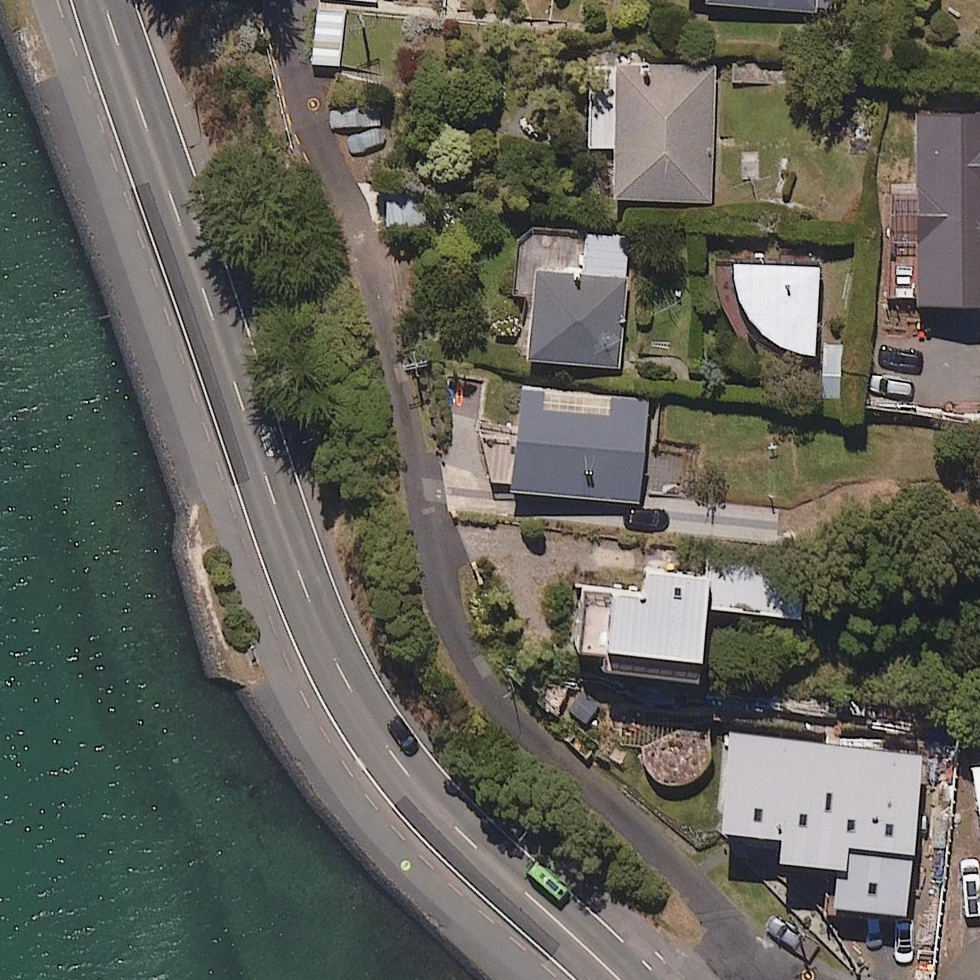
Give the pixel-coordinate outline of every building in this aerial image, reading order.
[(343,10),(314,8),(309,60),(338,62),(343,10)] [(711,58),(606,52),(604,76),(582,74),(579,135),(603,136),(600,183),(704,189),(711,58)] [(910,103),(908,289),(979,290),(979,104),(910,103)] [(437,192),(387,185),(382,223),(431,230),(437,192)] [(628,237),(514,223),(506,287),(524,289),(516,347),(613,359),(625,269),(628,237)] [(812,254),(730,252),(728,340),(810,342),(812,254)] [(646,398),(512,378),(498,477),(632,496),(646,398)] [(596,651),(690,660),(693,621),(798,631),(802,596),(636,581),(634,603),(601,600),(596,651)] [(969,761),(979,834),(979,833),(979,760),(969,761)]
